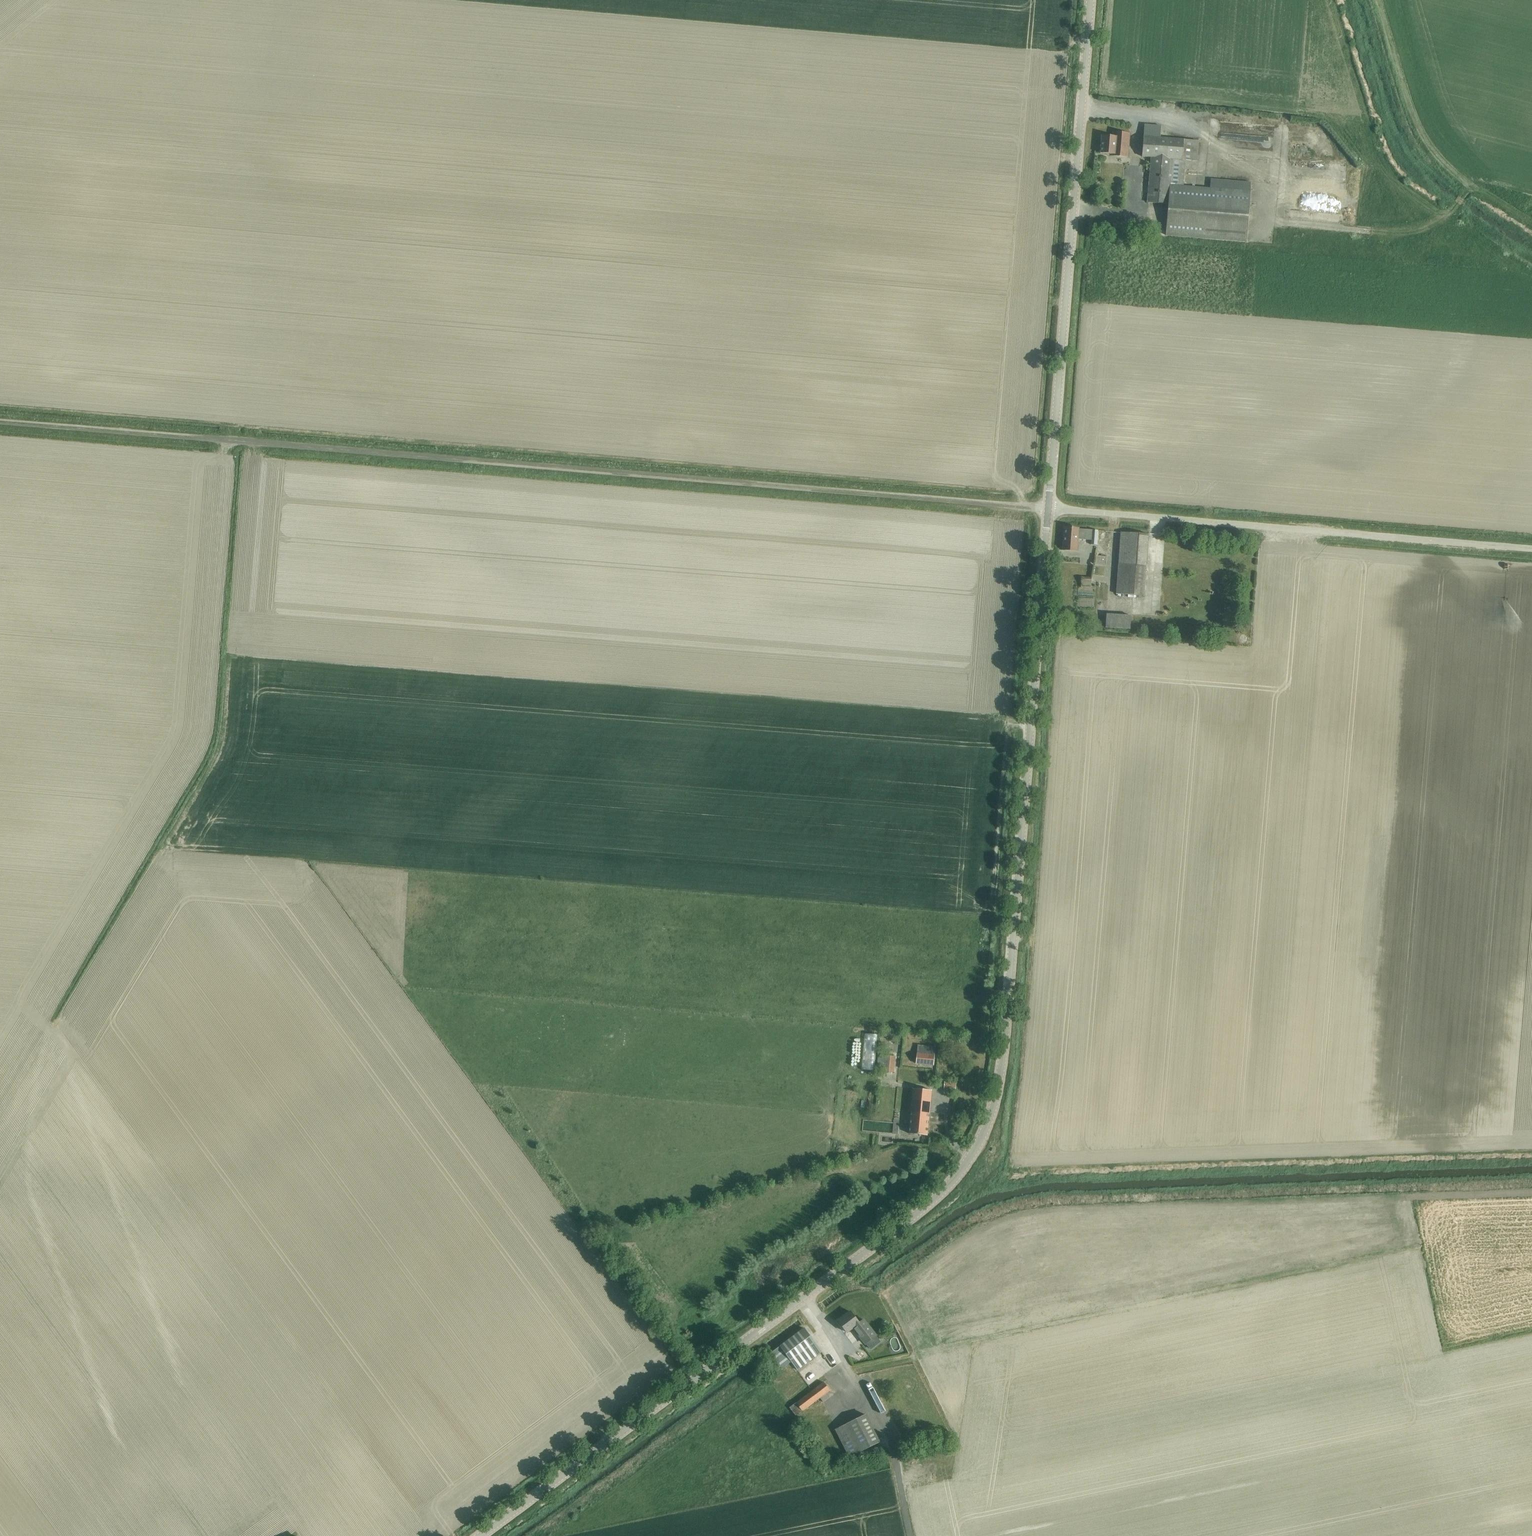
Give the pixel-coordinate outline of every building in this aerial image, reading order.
[(1142,156),(1151,157),(1185,160),(1192,160),(1193,140),(1160,138),(1161,133),(1161,126),(1145,125),(1144,131),(1142,156)] [(1102,136),(1100,154),(1128,156),(1130,134),(1113,132),(1113,137),(1102,136)] [(1183,186),(1185,160),(1151,157),(1148,202),(1168,204),(1170,185),(1183,186)] [(1170,185),(1168,204),(1166,236),(1247,242),(1251,192),(1183,186),(1170,185)] [(1096,546),(1097,531),(1064,528),(1062,550),(1076,551),(1077,540),(1091,541),(1090,546),(1096,546)] [(1143,596),(1148,535),(1121,533),(1116,594),(1143,596)] [(1091,578),(1081,578),(1081,588),(1091,588),(1091,578)] [(1131,616),(1106,615),(1105,628),(1130,630),(1131,616)] [(861,1067),(863,1035),(852,1034),(851,1067),(861,1067)] [(933,1066),(934,1056),(916,1055),(915,1065),(933,1066)] [(896,1057),(883,1056),(881,1072),(894,1074),(896,1057)] [(927,1135),(931,1090),(914,1089),(909,1133),(927,1135)] [(863,1321),(859,1324),(851,1312),(838,1321),(846,1334),(853,1329),(864,1346),(875,1338),(863,1321)] [(804,1330),(770,1354),(777,1363),(781,1369),(790,1362),(797,1371),(821,1353),(804,1330)] [(824,1404),(833,1396),(823,1383),(790,1409),(797,1418),(820,1400),(824,1404)] [(848,1424),(837,1429),(851,1457),(861,1452),(879,1443),(866,1415),(848,1424)]
